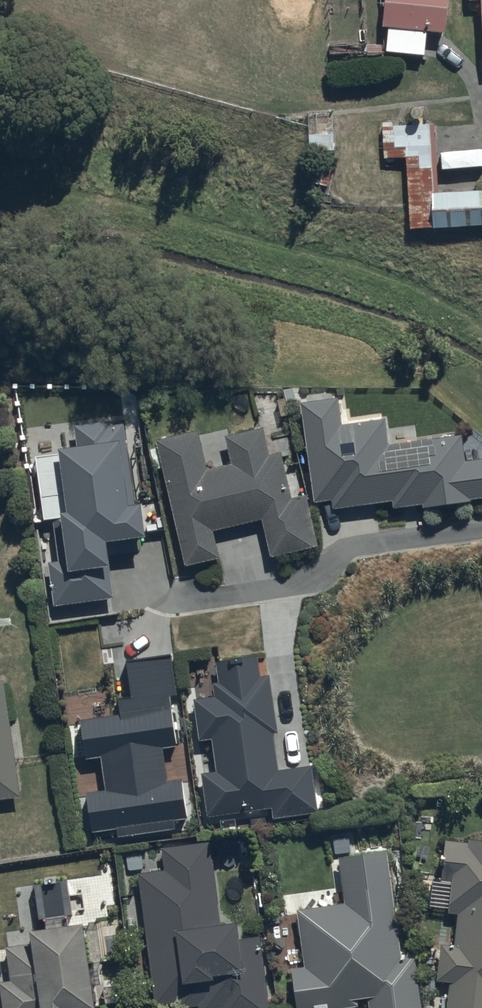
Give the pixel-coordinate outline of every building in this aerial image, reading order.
[(449,0),(385,0),(381,35),(388,35),(386,59),(425,63),(428,40),(445,42),(449,0)] [(469,8),(481,8),(481,9),(481,0),(469,0),(469,8)] [(331,111),(307,112),(309,158),(334,157),(331,111)] [(406,162),(408,238),(481,236),(481,199),(435,200),(433,130),(394,131),(394,127),(384,127),(385,162),(406,162)] [(301,397),(316,499),(332,496),(333,505),(394,496),(395,504),(425,500),(425,504),(473,497),(472,495),(481,493),(481,454),(466,456),(462,431),(390,441),(386,414),(342,421),(338,393),(301,397)] [(111,415),(75,421),(77,436),(62,438),(63,446),(36,450),(45,514),(53,513),(55,527),(39,529),(42,554),(58,552),(59,557),(49,558),(55,603),(114,594),(109,557),(115,556),(114,551),(141,548),(139,528),(149,526),(149,521),(160,519),(157,499),(146,501),(145,494),(133,496),(122,419),(112,420),(111,415)] [(198,425),(158,434),(187,561),(221,553),(215,526),(264,515),(273,553),(318,542),(306,490),(293,493),(282,447),(270,450),(264,423),(228,431),(234,459),(208,465),(198,425)] [(123,710),(81,715),(87,754),(102,752),(107,785),(87,788),(93,825),(119,822),(120,832),(177,824),(175,815),(190,813),(184,773),(169,775),(164,743),(180,741),(172,690),(180,689),(174,647),(128,654),(133,689),(120,691),(123,710)] [(280,728),(270,670),(261,672),(257,649),(217,657),(221,677),(214,678),(216,692),(194,696),(202,737),(213,735),(218,766),(202,769),(209,812),(272,804),(274,814),(318,808),(311,761),(278,766),(273,729),(280,728)] [(5,676),(0,677),(0,795),(21,792),(5,676)] [(446,837),(445,872),(453,872),(452,908),(459,909),(455,941),(442,940),(438,976),(450,977),(448,1007),(481,1007),(481,834),(471,833),(471,839),(446,837)] [(211,837),(162,844),(165,865),(140,869),(158,1007),(199,1003),(200,1007),(215,1007),(219,1007),(272,1007),(261,930),(245,932),(242,910),(221,913),(211,837)] [(387,847),(340,854),(345,899),(297,905),(305,966),(294,968),(299,1007),(315,1007),(358,1002),(357,994),(368,992),(370,1007),(424,1007),(416,951),(402,953),(387,847)] [(85,912),(69,916),(68,909),(46,912),(47,919),(34,920),(37,939),(7,943),(12,975),(1,977),(5,1007),(72,1007),(71,1002),(97,998),(85,912)]
